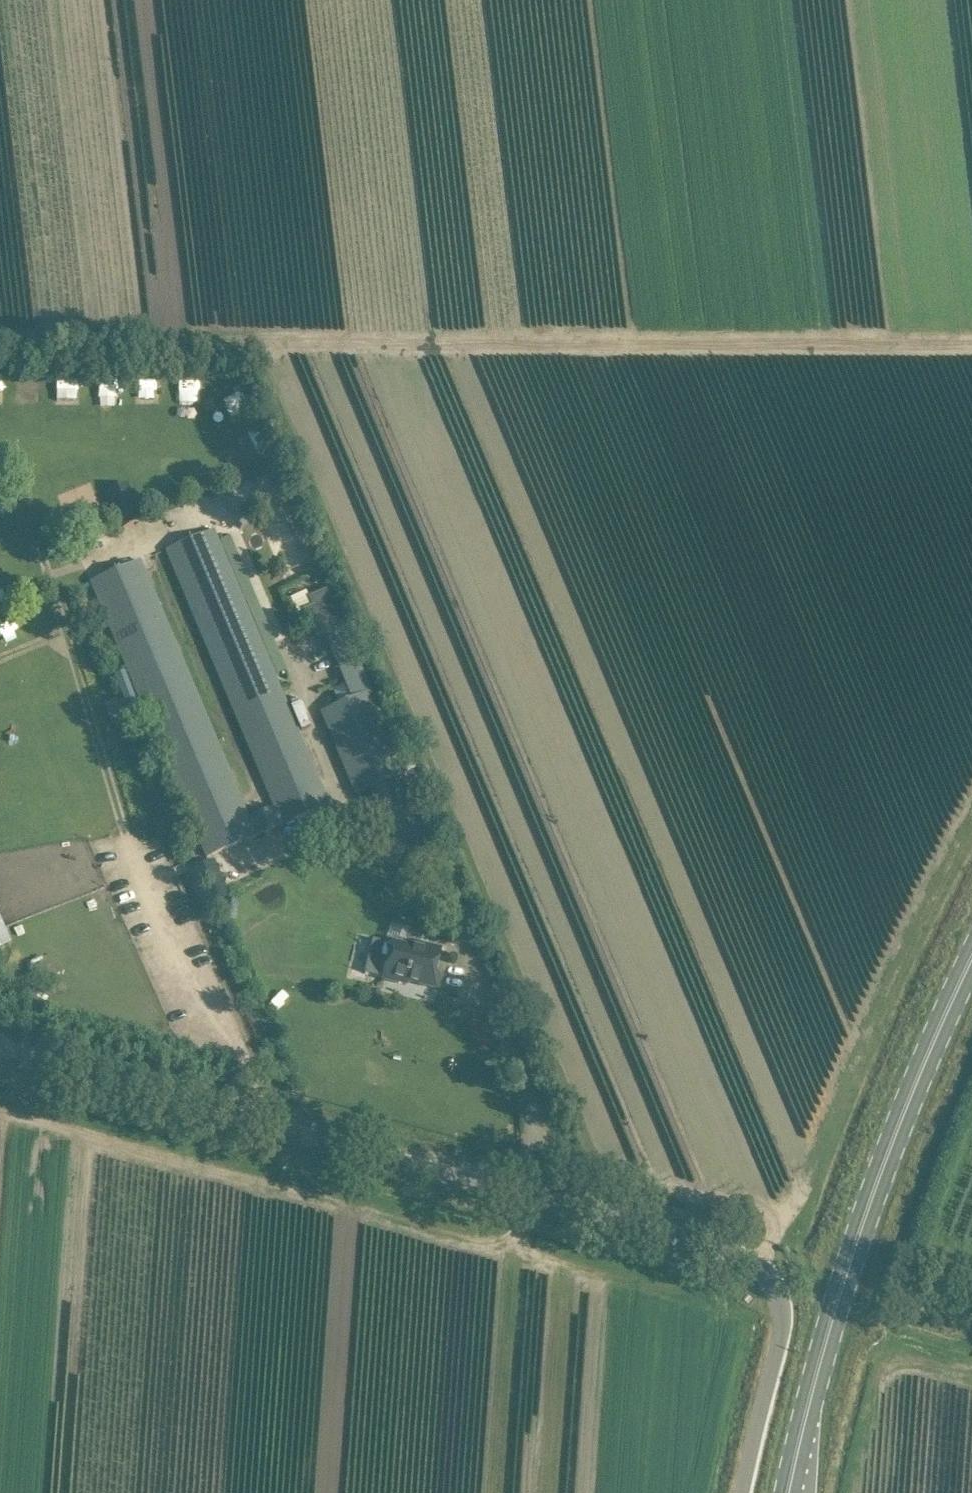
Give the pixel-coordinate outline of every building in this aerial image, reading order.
[(92,398),(114,399),(115,381),(93,380),(92,398)] [(156,399),(156,380),(136,380),(136,399),(156,399)] [(175,399),(198,399),(198,380),(176,380),(175,399)] [(214,530),(165,550),(270,800),(273,807),(281,826),(330,806),(275,675),(284,672),(263,622),(254,626),(214,530)] [(140,561),(91,582),(207,858),(255,837),(247,818),(245,811),(140,561)] [(404,774),(342,626),(326,591),(319,594),(308,598),(312,607),(304,610),(315,637),(323,634),(352,701),(321,713),(356,795),(404,774)] [(123,670),(114,673),(130,716),(139,712),(123,670)] [(372,938),(364,972),(383,977),(382,979),(406,985),(407,982),(438,990),(441,978),(434,976),(441,950),(407,942),(387,936),(385,941),(372,938)]
